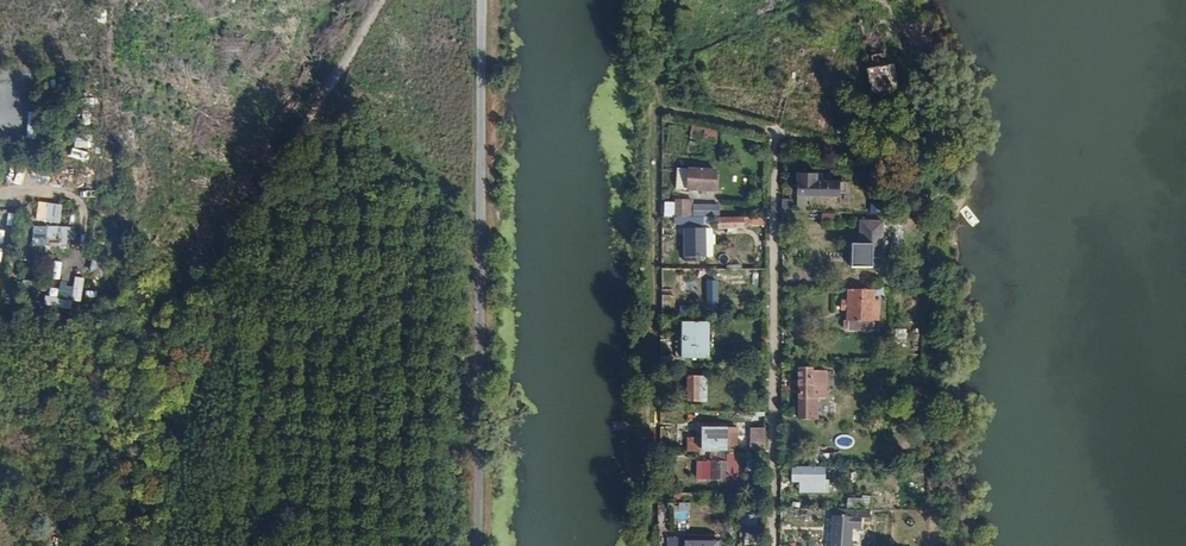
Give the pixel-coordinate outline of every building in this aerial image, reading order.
[(891,86),(881,51),(872,54),(876,67),(868,69),(874,91),(891,86)] [(22,113),(20,127),(36,129),(38,115),(22,113)] [(705,129),(703,139),(717,143),(720,132),(705,129)] [(110,144),(109,163),(118,163),(119,144),(110,144)] [(717,188),(717,169),(690,168),(689,187),(717,188)] [(816,171),(795,171),(795,195),(841,195),(841,179),(816,179),(816,171)] [(693,205),(693,201),(675,200),(674,217),(693,217),(693,205)] [(61,220),(62,203),(38,202),(37,219),(61,220)] [(872,203),(872,213),(884,213),(884,203),(872,203)] [(719,205),(693,205),(693,217),(719,217),(719,205)] [(838,223),(837,213),(822,213),(822,223),(838,223)] [(859,244),(849,244),(848,272),(870,272),(870,260),(874,260),(874,245),(882,246),(883,219),(860,218),(859,244)] [(741,225),(741,219),(718,220),(718,229),(741,229),(741,225)] [(34,225),(34,245),(64,246),(65,226),(34,225)] [(706,259),(707,231),(688,231),(688,259),(706,259)] [(91,271),(102,273),(105,258),(94,256),(91,271)] [(752,269),(752,256),(735,256),(734,269),(752,269)] [(53,278),(60,279),(62,262),(55,261),(53,278)] [(72,308),(73,301),(82,301),(85,277),(75,276),(75,286),(60,285),(59,297),(46,296),(45,306),(72,308)] [(721,297),(721,281),(709,281),(709,297),(721,297)] [(875,333),(876,293),(851,292),(851,304),(845,304),(845,313),(851,313),(850,333),(875,333)] [(710,359),(710,323),(683,323),(683,359),(710,359)] [(809,369),(797,369),(797,381),(792,381),(792,385),(797,385),(796,419),(818,419),(818,399),(827,399),(827,372),(808,372),(809,369)] [(703,390),(703,379),(686,379),(686,402),(703,402),(703,390)] [(734,453),(734,429),(685,429),(684,453),(734,453)] [(762,429),(751,429),(751,453),(763,453),(763,435),(762,435),(762,429)] [(723,481),(723,461),(699,461),(699,481),(723,481)] [(824,482),(824,469),(792,468),(791,482),(797,482),(797,484),(812,484),(812,482),(824,482)] [(676,520),(691,519),(690,504),(675,504),(676,520)] [(833,510),(831,545),(850,545),(851,529),(859,529),(860,520),(868,520),(869,512),(833,510)] [(924,523),(925,512),(905,511),(905,522),(924,523)] [(746,525),(757,525),(757,515),(746,515),(746,525)] [(754,545),(755,526),(743,526),(743,537),(749,537),(749,544),(754,545)]
